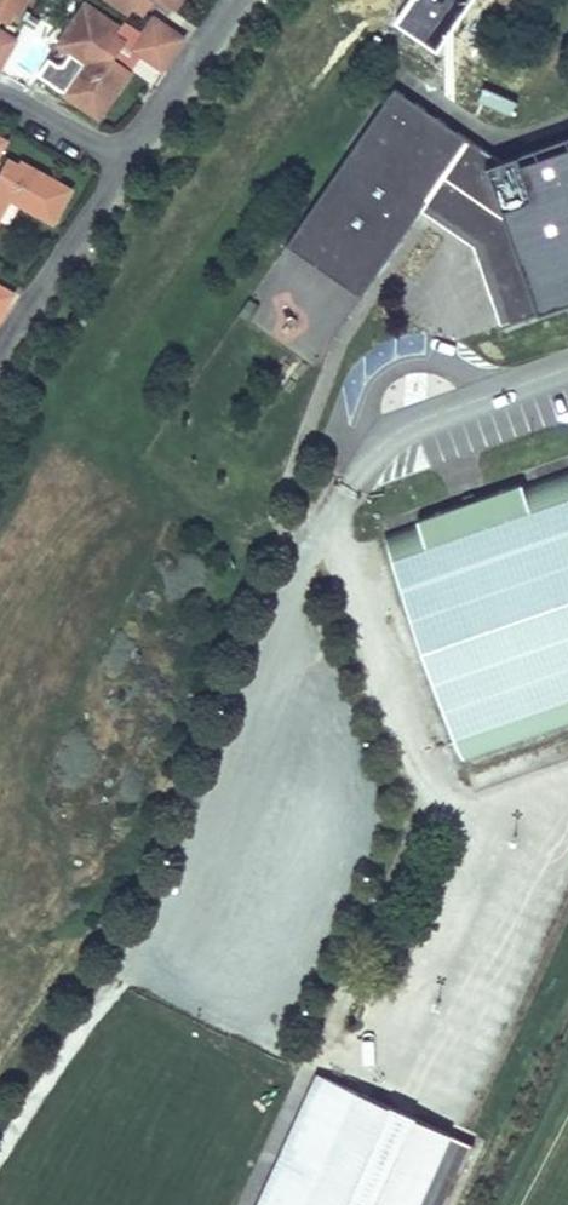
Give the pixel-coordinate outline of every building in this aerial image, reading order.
[(8,22),(13,12),(17,15),(26,0),(0,0),(0,17),(8,22)] [(130,13),(135,5),(145,11),(153,0),(111,0),(130,13)] [(120,27),(86,4),(59,44),(71,52),(63,64),(58,64),(49,58),(37,75),(87,108),(97,94),(109,102),(131,71),(117,61),(115,65),(110,62),(124,42),(114,35),(120,27)] [(184,38),(154,17),(144,33),(173,53),(184,38)] [(131,71),(142,55),(133,48),(144,33),(125,20),(114,35),(124,42),(110,62),(115,65),(117,61),(131,71)] [(16,40),(0,31),(0,68),(16,40)] [(173,53),(144,33),(133,48),(142,55),(163,69),(173,53)] [(33,73),(44,48),(31,42),(19,66),(33,73)] [(284,245),(359,297),(421,209),(472,245),(501,327),(567,303),(567,135),(499,159),(393,87),(284,245)] [(87,108),(99,116),(109,102),(97,94),(87,108)] [(10,198),(53,221),(69,189),(20,162),(18,166),(8,160),(0,175),(0,216),(10,198)] [(266,269),(268,330),(337,328),(336,287),(302,287),(302,269),(266,269)] [(13,294),(0,286),(0,317),(13,294)] [(567,726),(567,471),(523,487),(522,483),(417,521),(418,525),(384,537),(465,763),(567,726)] [(320,1073),(260,1204),(269,1204),(286,1167),(297,1172),(302,1161),(291,1156),(327,1076),(320,1073)] [(421,1204),(445,1204),(473,1143),(454,1134),(421,1204)]
